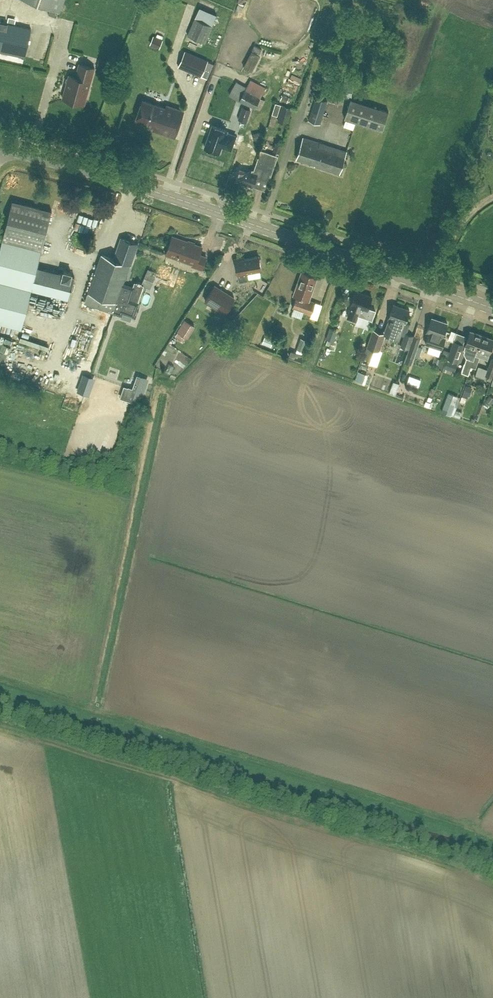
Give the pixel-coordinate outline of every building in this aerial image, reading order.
[(64,0),(28,0),(60,11),(64,0)] [(198,9),(187,34),(204,42),(215,17),(198,9)] [(31,28),(0,21),(0,51),(25,56),(31,28)] [(160,47),(163,39),(153,35),(150,43),(160,47)] [(242,66),(251,69),(260,47),(251,43),(242,66)] [(185,51),(178,65),(195,73),(198,67),(203,69),(207,60),(185,51)] [(98,67),(105,68),(107,60),(101,58),(98,67)] [(89,89),(95,67),(79,63),(75,76),(69,74),(68,77),(66,77),(66,80),(67,82),(62,97),(78,102),(84,103),(89,89)] [(266,86),(250,79),(246,86),(236,81),(228,94),(239,100),(259,109),(264,99),(260,97),(266,86)] [(320,124),(327,100),(315,97),(308,120),(320,124)] [(382,130),(388,110),(350,98),(344,118),(382,130)] [(165,107),(142,99),(136,118),(154,125),(153,129),(174,136),(183,110),(166,104),(165,107)] [(278,113),(281,104),(275,102),(272,111),(278,113)] [(287,124),(293,107),(283,104),(278,120),(287,124)] [(243,107),(239,118),(246,120),(250,109),(243,107)] [(212,124),(205,146),(219,151),(221,145),(231,148),(236,134),(226,131),(227,129),(212,124)] [(339,174),(346,150),(304,137),(304,136),(303,136),(296,158),(315,164),(315,166),(339,174)] [(250,173),(240,170),(237,179),(241,180),(241,181),(244,182),(246,182),(253,184),(255,178),(259,176),(268,178),(276,155),(261,149),(254,169),(252,168),(252,169),(250,173)] [(41,249),(51,209),(12,199),(2,238),(41,249)] [(131,264),(138,243),(121,237),(114,258),(101,253),(88,291),(85,301),(113,311),(114,310),(121,312),(122,309),(133,313),(137,302),(129,299),(133,287),(123,283),(130,264),(131,264)] [(36,270),(41,249),(2,238),(0,247),(0,322),(21,327),(31,288),(69,298),(71,288),(73,289),(75,283),(73,282),(75,276),(71,275),(72,272),(64,270),(63,273),(59,272),(58,275),(36,270)] [(154,248),(148,265),(167,272),(163,284),(180,289),(182,283),(192,287),(198,271),(187,267),(190,260),(174,254),(173,255),(169,253),(170,252),(169,251),(168,250),(167,249),(166,249),(165,249),(164,250),(163,251),(154,248)] [(261,269),(259,255),(244,258),(244,256),(235,258),(239,279),(249,277),(247,271),(261,269)] [(311,313),(315,301),(308,299),(316,276),(302,271),(294,294),(296,295),(292,306),(311,313)] [(224,312),(233,297),(215,285),(206,300),(224,312)] [(356,319),(357,314),(372,319),(375,309),(368,307),(372,296),(356,290),(351,304),(352,305),(348,316),(356,319)] [(405,322),(409,309),(394,303),(389,318),(384,332),(399,337),(404,322),(405,322)] [(441,348),(445,337),(442,336),(447,322),(432,317),(427,331),(429,332),(425,342),(441,348)] [(185,318),(177,331),(187,337),(194,325),(185,318)] [(330,327),(326,338),(333,341),(337,329),(330,327)] [(379,350),(385,333),(372,329),(367,346),(363,357),(370,360),(374,348),(379,350)] [(477,349),(482,334),(470,330),(464,348),(472,351),(470,358),(467,356),(462,370),(468,373),(471,365),(477,349)] [(408,348),(413,335),(405,332),(400,345),(408,348)] [(471,365),(475,367),(479,355),(482,356),(483,354),(488,356),(492,341),(492,338),(482,334),(477,349),(471,365)] [(411,363),(420,337),(414,335),(404,360),(411,363)] [(457,362),(464,344),(453,339),(446,358),(457,362)] [(300,340),(296,351),(302,353),(306,342),(300,340)] [(301,360),(303,354),(291,350),(289,355),(301,360)] [(492,373),(492,358),(491,357),(485,374),(492,377),(492,373)] [(457,363),(447,360),(444,367),(454,371),(457,363)] [(354,380),(364,384),(367,374),(358,371),(354,380)] [(126,387),(122,398),(138,403),(146,377),(137,375),(132,389),(126,387)] [(388,391),(394,393),(397,382),(391,381),(388,391)] [(468,394),(469,395),(472,387),(465,385),(462,396),(467,398),(468,394)] [(441,411),(451,414),(456,400),(446,396),(441,411)]
